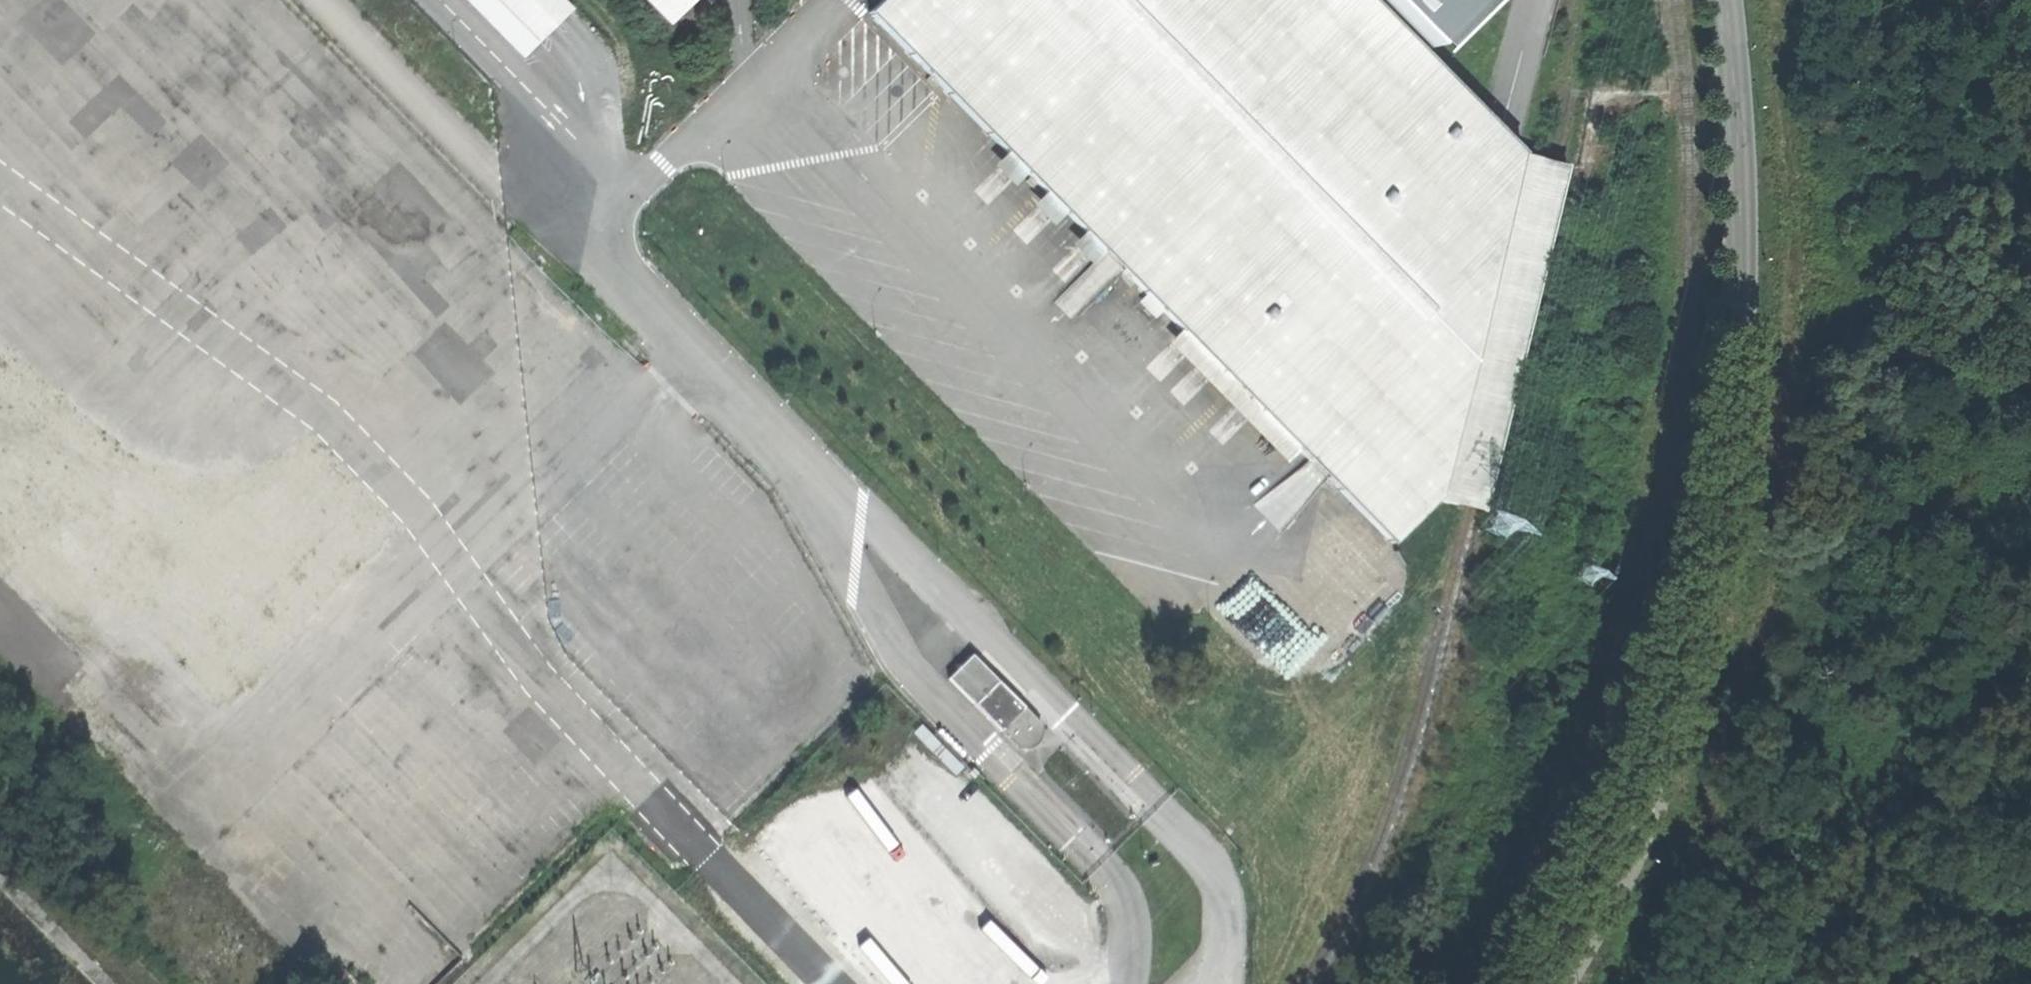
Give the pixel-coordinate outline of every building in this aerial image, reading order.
[(567,9),(558,0),(493,0),(534,42),(567,9)] [(686,0),(650,0),(667,18),(686,0)] [(1481,510),(1564,172),(1554,170),(1517,160),(1360,0),(882,0),(863,18),(1177,336),(1362,523),(1388,549),(1436,501),(1468,509),(1481,510)] [(1349,536),(1362,523),(1177,336),(1165,349),(1349,536)] [(13,446),(24,435),(0,410),(0,477),(9,486),(30,466),(13,446)] [(312,521),(273,481),(220,531),(208,518),(125,598),(224,700),(283,644),(244,603),(267,580),(259,570),(312,521)] [(1018,715),(1018,712),(994,687),(991,687),(967,662),(943,685),(967,708),(967,710),(993,736),(997,735),(1010,749),(1016,751),(1023,750),(1030,745),(1033,739),(1031,732),(1018,715)]
